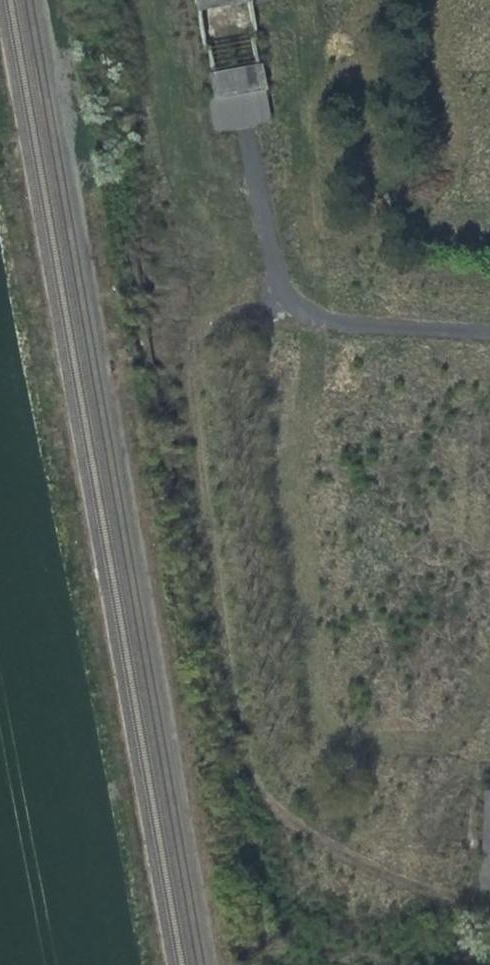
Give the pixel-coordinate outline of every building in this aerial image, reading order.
[(485,792),(479,894),(489,895),(489,793),(485,792)]
